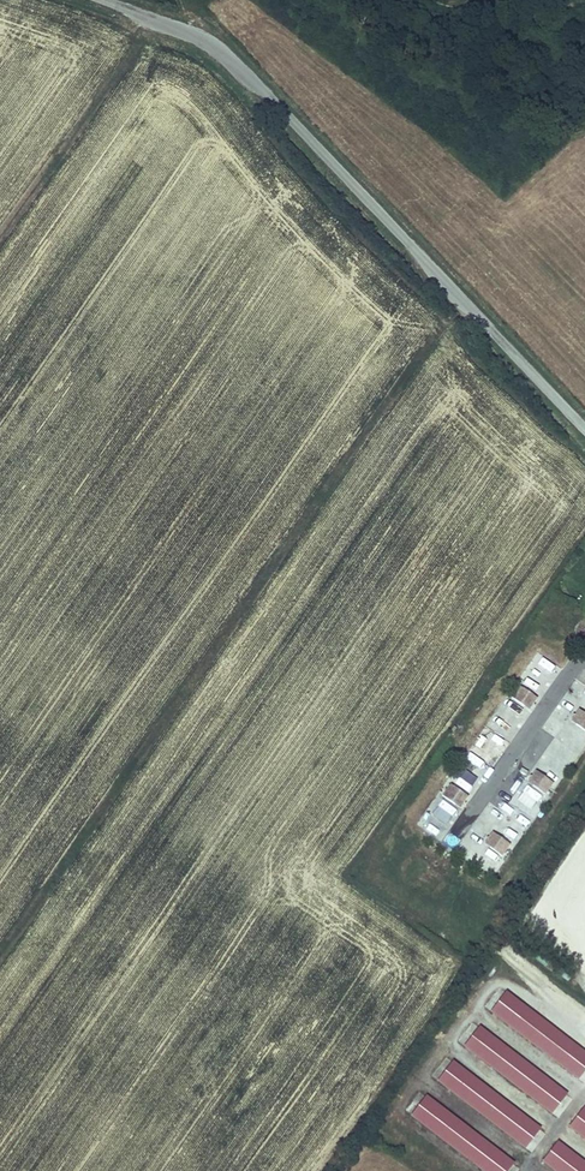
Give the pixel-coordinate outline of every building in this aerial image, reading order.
[(520,686),(512,698),(519,703),(527,691),(520,686)] [(536,698),(527,691),(519,703),(528,709),(536,698)] [(572,721),(581,727),(584,721),(584,713),(580,709),(572,721)] [(546,777),(537,771),(529,782),(538,788),(546,777)] [(546,777),(538,788),(545,793),(553,782),(546,777)] [(451,784),(443,796),(450,801),(458,790),(451,784)] [(467,796),(458,790),(450,801),(459,807),(467,796)] [(432,801),(419,827),(439,837),(452,811),(432,801)] [(505,815),(493,831),(509,842),(520,827),(505,815)] [(493,832),(485,843),(494,850),(502,838),(493,832)] [(510,843),(502,838),(494,850),(502,855),(510,843)] [(488,875),(500,861),(488,852),(476,866),(488,875)] [(505,990),(489,1011),(577,1078),(584,1067),(584,1051),(505,990)] [(566,1093),(478,1025),(462,1046),(550,1114),(566,1093)] [(540,1127),(452,1060),(436,1081),(524,1148),(540,1127)] [(409,1115),(482,1170),(507,1170),(514,1163),(425,1095),(409,1115)] [(584,1140),(584,1107),(584,1106),(568,1127),(584,1140)] [(553,1170),(584,1170),(584,1162),(557,1141),(541,1162),(553,1170)]
